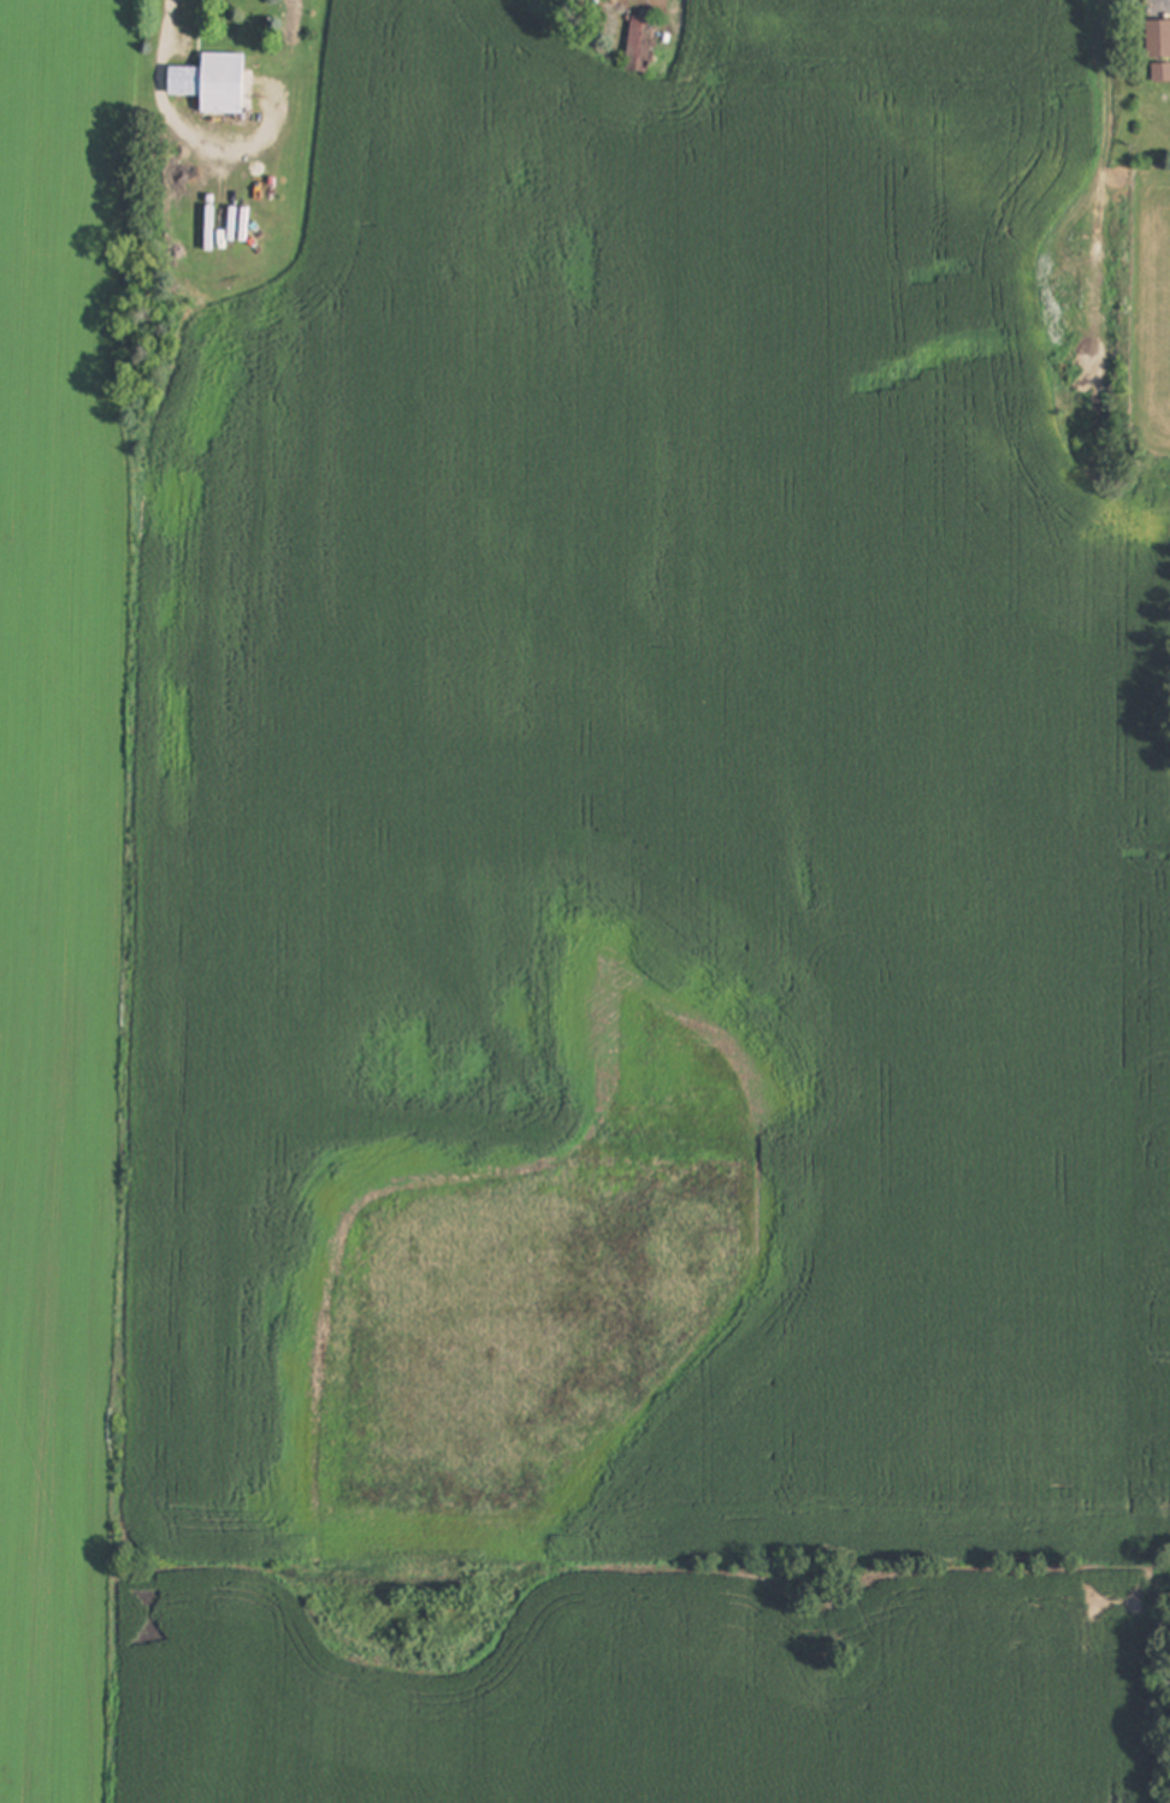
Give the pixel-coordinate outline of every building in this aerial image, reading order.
[(649,76),(655,18),(632,16),(627,73),(649,76)] [(1148,22),(1148,83),(1169,83),(1169,22),(1148,22)] [(202,114),(243,116),(244,55),(203,54),(203,69),(170,69),(170,96),(202,97),(202,114)]
